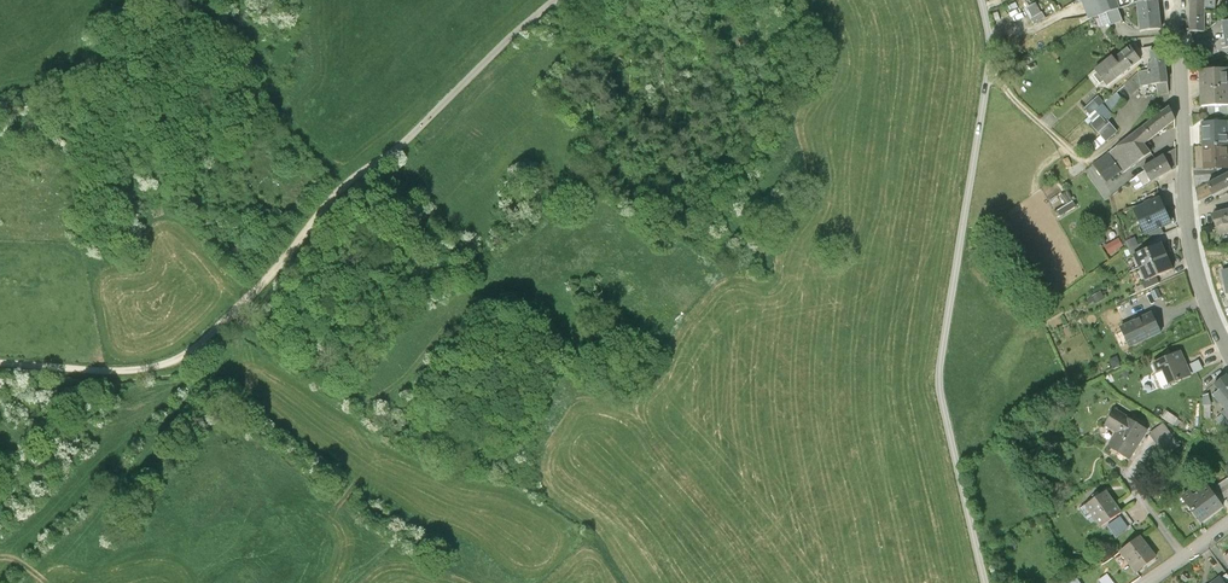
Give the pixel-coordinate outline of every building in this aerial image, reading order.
[(1094,19),(1108,13),(1120,9),(1118,0),(1088,0),(1094,19)] [(1138,2),(1142,31),(1163,29),(1160,0),(1152,0),(1138,2)] [(1045,16),(1036,2),(1025,8),(1034,24),(1045,17),(1045,16)] [(1205,6),(1191,5),(1191,30),(1204,31),(1205,6)] [(1124,18),(1120,9),(1108,13),(1111,23),(1124,18)] [(1140,60),(1128,45),(1094,73),(1101,82),(1104,79),(1109,85),(1140,60)] [(1165,46),(1152,48),(1153,59),(1150,62),(1151,68),(1140,71),(1142,85),(1158,82),(1168,80),(1165,46)] [(1201,70),(1202,88),(1227,86),(1227,69),(1201,70)] [(1142,85),(1140,71),(1125,85),(1132,96),(1142,85)] [(1168,80),(1158,82),(1159,95),(1169,93),(1168,80)] [(1202,88),(1203,105),(1209,105),(1227,104),(1227,86),(1202,88)] [(1125,101),(1117,92),(1106,102),(1091,115),(1097,122),(1104,115),(1106,118),(1125,101)] [(1091,115),(1106,102),(1101,97),(1086,109),(1091,115)] [(1209,105),(1209,114),(1227,114),(1227,104),(1209,105)] [(1170,105),(1140,128),(1149,138),(1176,117),(1170,105)] [(1106,118),(1104,115),(1097,122),(1093,125),(1107,140),(1118,130),(1106,118)] [(1203,120),(1204,144),(1227,142),(1227,125),(1227,118),(1203,120)] [(1149,138),(1140,128),(1108,153),(1122,170),(1124,173),(1151,151),(1144,142),(1149,138)] [(1204,144),(1205,168),(1227,167),(1227,142),(1204,144)] [(1164,156),(1172,169),(1176,168),(1176,150),(1164,156)] [(1122,170),(1108,153),(1093,165),(1107,183),(1122,170)] [(1172,169),(1164,156),(1143,168),(1145,171),(1151,181),(1151,182),(1172,169)] [(1151,181),(1145,171),(1132,181),(1137,189),(1151,181)] [(1208,184),(1213,194),(1227,186),(1227,175),(1208,184)] [(1069,204),(1074,201),(1068,191),(1063,194),(1069,204)] [(1138,202),(1140,206),(1157,198),(1155,193),(1138,202)] [(1138,218),(1139,221),(1167,207),(1161,196),(1157,198),(1140,206),(1135,209),(1138,216),(1138,218)] [(1056,211),(1059,216),(1077,206),(1074,201),(1069,204),(1056,211)] [(1167,207),(1139,221),(1140,223),(1143,224),(1146,231),(1147,230),(1160,224),(1172,218),(1167,207)] [(1214,213),(1219,235),(1227,233),(1227,210),(1214,213)] [(1160,224),(1147,230),(1151,239),(1164,233),(1160,224)] [(1126,240),(1129,248),(1138,244),(1135,237),(1126,240)] [(1123,245),(1119,239),(1107,245),(1110,252),(1123,245)] [(1167,255),(1161,241),(1145,247),(1135,251),(1141,266),(1167,255)] [(1135,251),(1145,247),(1143,242),(1138,244),(1129,248),(1125,249),(1127,255),(1135,251)] [(1173,270),(1167,255),(1141,266),(1148,281),(1158,276),(1173,270)] [(1160,283),(1158,276),(1148,281),(1144,282),(1147,289),(1160,283)] [(1106,298),(1102,292),(1089,299),(1091,303),(1095,300),(1097,303),(1106,298)] [(1118,307),(1125,324),(1139,317),(1132,301),(1118,307)] [(1161,329),(1152,311),(1139,317),(1125,324),(1132,338),(1139,334),(1141,338),(1161,329)] [(1192,376),(1181,351),(1155,362),(1159,371),(1165,369),(1170,382),(1171,384),(1192,376)] [(1165,369),(1159,371),(1155,373),(1161,386),(1170,382),(1165,369)] [(1227,374),(1216,382),(1223,391),(1217,396),(1226,408),(1227,410),(1227,375),(1227,374)] [(1147,428),(1116,410),(1108,424),(1120,431),(1110,449),(1130,460),(1147,428)] [(1168,412),(1164,419),(1173,425),(1178,418),(1168,412)] [(1172,435),(1164,424),(1151,435),(1158,445),(1172,435)] [(1172,435),(1158,445),(1166,455),(1180,445),(1172,435)] [(1225,498),(1227,496),(1227,479),(1217,487),(1225,498)] [(1223,507),(1208,486),(1195,495),(1192,491),(1183,498),(1201,523),(1222,507),(1223,507)] [(1122,514),(1108,492),(1088,505),(1102,527),(1122,514)] [(1157,557),(1141,537),(1123,552),(1138,571),(1157,557)] [(1220,578),(1224,582),(1227,582),(1227,575),(1227,573),(1220,578)] [(1108,575),(1100,580),(1102,582),(1114,582),(1108,575)]
